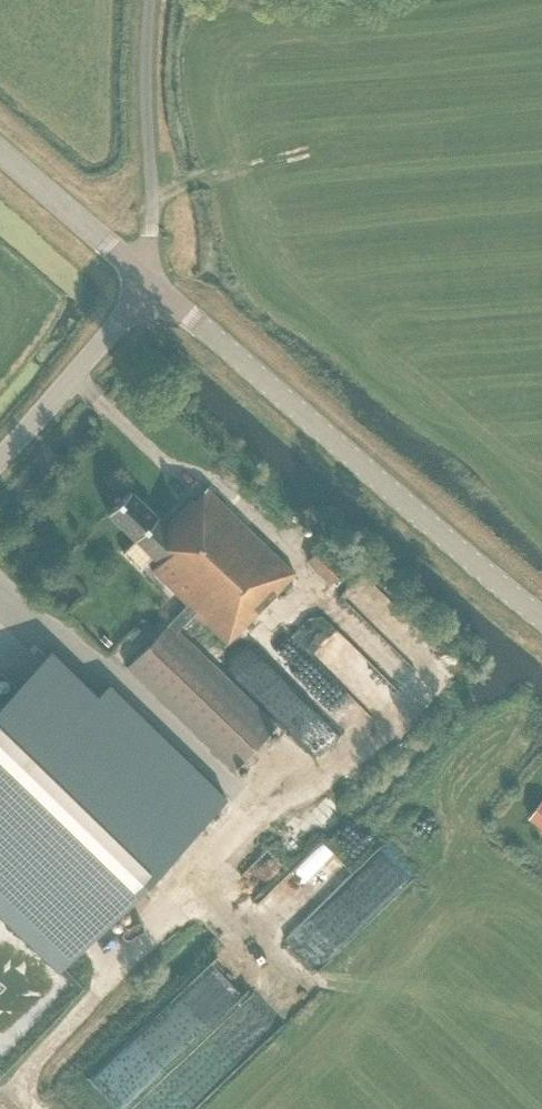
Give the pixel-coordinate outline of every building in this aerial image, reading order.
[(126,667),(233,771),(276,727),(177,630),(195,612),(227,644),(295,574),(207,488),(194,502),(192,500),(167,526),(130,490),(107,513),(159,563),(152,570),(188,605),(170,623),(126,667)] [(343,572),(320,549),(308,561),(331,585),(343,572)] [(365,567),(342,589),(418,668),(441,645),(365,567)] [(313,648),(280,669),(302,704),(335,683),(313,648)] [(107,686),(94,700),(48,655),(3,702),(0,699),(0,910),(60,969),(223,800),(107,686)] [(541,828),(541,804),(530,819),(541,828)] [(315,968),(412,877),(384,847),(332,895),(316,877),(305,887),(291,873),(256,905),(315,968)] [(124,1108),(191,1108),(216,1086),(184,1052),(138,1096),(104,1060),(90,1073),(124,1108)]
